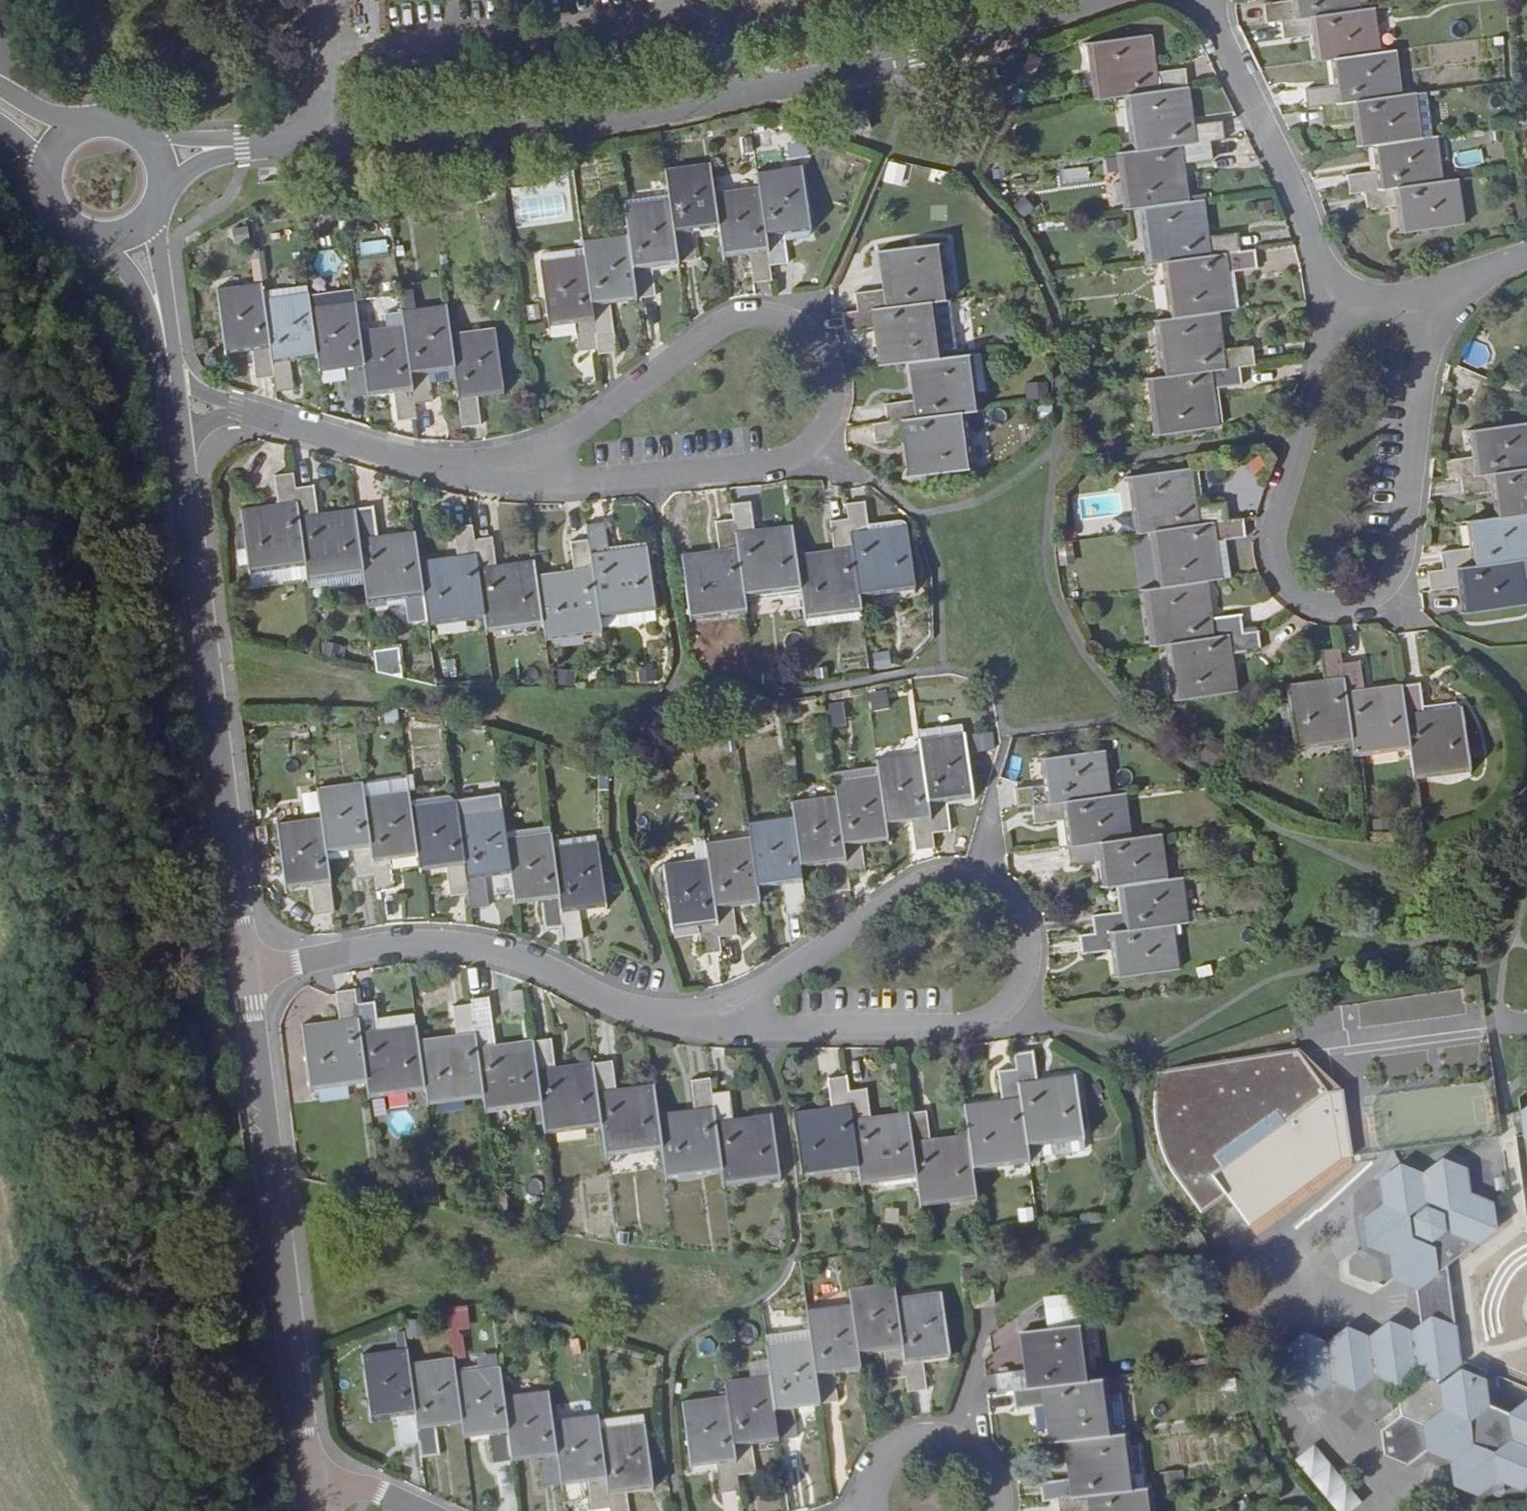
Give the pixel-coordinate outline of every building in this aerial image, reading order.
[(1263,21),(1360,7),(1359,0),(1285,0),(1262,4),(1263,21)] [(1380,50),(1374,5),(1366,6),(1360,7),(1279,18),(1281,35),(1307,32),(1311,60),(1326,58),(1380,50)] [(1081,41),(1089,98),(1120,93),(1186,85),(1183,65),(1154,69),(1149,31),(1081,41)] [(1401,93),(1394,48),(1380,50),(1326,58),(1329,85),(1304,89),(1306,106),(1321,104),(1401,93)] [(1223,137),(1221,118),(1193,122),(1188,85),(1186,85),(1120,93),(1126,150),(1208,139),(1223,137)] [(1421,136),(1415,91),(1401,93),(1321,104),(1324,123),(1349,119),(1353,146),(1367,144),(1421,136)] [(850,131),(873,127),(867,106),(848,108),(850,131)] [(766,130),(768,143),(777,142),(775,128),(766,130)] [(1442,179),(1436,134),(1421,136),(1367,144),(1371,169),(1345,173),(1348,192),(1366,189),(1442,179)] [(1187,199),(1183,160),(1210,157),(1208,139),(1126,150),(1111,151),(1118,208),(1134,206),(1187,199)] [(888,159),(882,180),(905,187),(912,165),(888,159)] [(715,192),(714,184),(711,162),(667,169),(670,192),(671,198),(672,208),(679,263),(697,262),(694,235),(720,231),(715,192)] [(811,236),(803,167),(759,172),(761,186),(761,188),(772,267),(788,265),(786,241),(811,236)] [(1464,223),(1458,177),(1442,179),(1366,189),(1368,208),(1392,205),(1396,231),(1464,223)] [(772,267),(761,188),(715,192),(720,231),(724,261),(749,259),(751,284),(774,282),(772,267)] [(626,204),(671,198),(670,192),(625,198),(626,204)] [(1237,249),(1235,231),(1208,234),(1203,197),(1187,199),(1134,206),(1141,264),(1157,261),(1237,249)] [(679,263),(672,208),(671,198),(626,204),(630,234),(633,258),(638,298),(658,296),(655,271),(680,268),(679,263)] [(638,298),(633,258),(630,234),(585,239),(587,253),(592,298),(599,349),(600,353),(619,350),(614,307),(638,303),(638,298)] [(363,256),(389,251),(386,237),(360,242),(363,256)] [(587,253),(585,239),(540,245),(542,258),(587,253)] [(957,296),(950,240),(881,249),(885,287),(857,290),(858,309),(957,296)] [(1232,308),(1227,271),(1232,270),(1256,267),(1252,247),(1237,249),(1157,261),(1164,318),(1218,310),(1232,308)] [(599,349),(592,298),(587,253),(542,258),(550,327),(578,324),(582,351),(599,349)] [(1237,308),(1232,270),(1227,271),(1232,308),(1237,308)] [(273,374),(265,312),(262,293),(260,280),(216,284),(224,352),(251,351),(254,375),(273,374)] [(355,297),(353,284),(308,291),(310,302),(355,297)] [(308,291),(308,288),(262,293),(265,312),(273,374),(275,388),(296,385),(293,360),(317,357),(315,346),(310,302),(308,291)] [(414,305),(412,292),(399,293),(400,305),(400,307),(414,305)] [(367,392),(355,297),(310,302),(315,346),(317,357),(318,370),(345,368),(349,394),(367,392)] [(950,354),(943,298),(858,309),(848,311),(851,328),(874,326),(879,363),(911,359),(918,358),(950,354)] [(449,332),(445,302),(445,301),(414,305),(400,307),(402,321),(403,332),(413,401),(433,399),(430,374),(454,372),(449,332)] [(400,307),(400,305),(383,307),(385,323),(402,321),(400,307)] [(1239,365),(1255,363),(1252,343),(1223,347),(1218,310),(1164,318),(1150,319),(1157,375),(1239,365)] [(413,401),(403,332),(402,321),(385,323),(359,327),(367,392),(368,396),(393,393),(397,418),(415,416),(413,401)] [(504,395),(495,326),(449,332),(454,372),(461,424),(482,423),(479,398),(504,395)] [(986,407),(980,360),(979,351),(918,358),(911,359),(915,398),(885,402),(887,420),(953,411),(972,409),(986,407)] [(1218,425),(1214,388),(1243,383),(1239,365),(1157,375),(1141,378),(1149,434),(1218,425)] [(1049,380),(1027,381),(1027,399),(1050,399),(1049,380)] [(972,409),(953,411),(887,420),(873,422),(875,439),(905,436),(910,475),(980,466),(972,409)] [(1445,479),(1460,477),(1526,467),(1526,419),(1465,428),(1469,454),(1443,458),(1445,479)] [(1084,440),(1083,447),(1105,451),(1106,444),(1084,440)] [(303,548),(292,465),(274,468),(275,482),(277,496),(240,501),(249,570),(305,562),(303,548)] [(1122,474),(1128,532),(1146,530),(1227,520),(1225,500),(1196,504),(1191,466),(1122,474)] [(1460,477),(1463,495),(1491,492),(1493,516),(1526,512),(1526,467),(1460,477)] [(364,571),(355,505),(316,509),(311,477),(294,480),(303,548),(305,562),(307,579),(364,571)] [(277,496),(275,482),(239,488),(240,501),(277,496)] [(916,592),(908,523),(869,527),(866,497),(847,500),(849,515),(852,535),(858,581),(860,598),(916,592)] [(802,592),(797,551),(793,523),(756,527),(753,498),(733,500),(735,516),(739,549),(746,598),(802,592)] [(419,554),(417,542),(415,524),(375,530),(374,521),(372,501),(355,505),(364,571),(367,591),(368,602),(388,600),(424,595),(419,554)] [(1493,516),(1464,520),(1467,546),(1440,549),(1442,567),(1522,557),(1526,557),(1526,512),(1493,516)] [(860,598),(858,581),(852,535),(849,515),(831,516),(835,547),(797,551),(802,592),(803,597),(806,622),(863,614),(860,598)] [(415,524),(414,516),(374,521),(375,530),(415,524)] [(746,598),(739,549),(735,516),(718,518),(722,548),(682,553),(691,622),(748,615),(746,604),(746,598)] [(1222,576),(1217,537),(1245,534),(1242,517),(1227,520),(1146,530),(1153,586),(1207,578),(1222,576)] [(598,603),(600,617),(656,611),(647,545),(609,548),(608,536),(605,518),(587,519),(589,534),(598,603)] [(474,533),(472,519),(454,522),(458,549),(419,554),(424,595),(425,602),(428,621),(428,624),(485,617),(481,585),(474,533)] [(608,536),(609,548),(647,545),(646,531),(608,536)] [(543,625),(538,586),(535,569),(534,555),(495,560),(492,532),(474,533),(481,585),(485,617),(487,632),(543,625)] [(598,603),(589,534),(572,535),(575,563),(535,569),(538,586),(543,625),(545,639),(602,632),(600,617),(598,603)] [(1522,557),(1442,567),(1427,569),(1430,590),(1456,586),(1461,612),(1526,603),(1526,592),(1522,557)] [(306,573),(305,562),(249,570),(250,581),(306,573)] [(1211,616),(1207,578),(1153,586),(1138,588),(1145,645),(1161,643),(1242,632),(1240,613),(1211,616)] [(746,604),(803,597),(802,592),(746,598),(746,604)] [(425,602),(424,595),(388,600),(389,606),(411,603),(425,602)] [(428,621),(425,602),(411,603),(414,622),(428,621)] [(658,625),(656,611),(600,617),(602,632),(658,625)] [(807,631),(864,623),(863,614),(806,622),(807,631)] [(1237,690),(1232,651),(1260,647),(1258,629),(1242,632),(1161,643),(1168,698),(1237,690)] [(325,638),(321,652),(338,656),(341,642),(325,638)] [(1341,662),(1339,647),(1320,650),(1323,677),(1287,682),(1295,753),(1352,746),(1341,662)] [(376,651),(378,672),(400,670),(398,649),(376,651)] [(1411,753),(1401,683),(1363,688),(1360,659),(1341,662),(1352,746),(1354,759),(1411,753)] [(636,664),(638,679),(653,676),(651,661),(636,664)] [(1471,775),(1466,747),(1480,747),(1477,731),(1474,731),(1465,732),(1464,725),(1461,706),(1456,706),(1423,710),(1422,705),(1419,681),(1401,683),(1411,753),(1414,782),(1471,775)] [(871,701),(869,685),(824,693),(826,709),(871,701)] [(1423,710),(1456,706),(1456,702),(1422,705),(1423,710)] [(976,800),(966,731),(921,736),(923,751),(924,760),(933,831),(952,829),(948,803),(976,800)] [(724,745),(726,760),(741,758),(739,743),(724,745)] [(1111,793),(1106,747),(1038,754),(1042,783),(1016,785),(1017,806),(1018,805),(1034,803),(1111,793)] [(935,847),(924,760),(923,751),(878,756),(880,772),(882,788),(888,826),(913,823),(917,848),(935,847)] [(882,788),(880,772),(835,777),(837,794),(844,844),(848,873),(865,872),(862,845),(890,841),(888,826),(882,788)] [(408,789),(406,774),(362,780),(364,793),(408,789)] [(375,874),(364,798),(364,793),(362,780),(317,785),(322,816),(326,844),(327,854),(349,851),(352,851),(356,877),(375,874)] [(410,804),(408,789),(364,793),(364,798),(375,874),(376,883),(377,891),(395,888),(391,861),(417,857),(414,833),(410,804)] [(1134,837),(1128,792),(1034,803),(1036,822),(1061,820),(1064,845),(1134,837)] [(844,844),(837,794),(793,799),(795,815),(802,868),(829,864),(830,890),(850,887),(848,873),(844,844)] [(469,893),(461,837),(457,812),(457,809),(456,798),(410,804),(414,833),(417,857),(420,873),(447,870),(452,895),(469,893)] [(280,805),(280,818),(301,818),(301,804),(280,805)] [(507,837),(503,807),(457,812),(461,837),(469,893),(471,906),(489,905),(484,878),(512,875),(507,837)] [(802,868),(795,815),(750,821),(751,836),(757,876),(758,888),(786,887),(788,911),(808,908),(806,894),(802,868)] [(327,854),(326,844),(322,816),(275,821),(285,890),(312,887),(315,913),(335,910),(328,863),(327,854)] [(564,925),(554,849),(553,846),(552,840),(551,830),(507,837),(512,875),(513,882),(516,905),(542,902),(546,928),(564,925)] [(935,832),(937,849),(953,847),(951,830),(935,832)] [(553,846),(599,840),(598,833),(552,840),(553,846)] [(1168,878),(1163,833),(1134,837),(1068,845),(1070,864),(1097,861),(1099,887),(1117,885),(1168,878)] [(757,876),(751,836),(707,842),(709,856),(716,904),(720,936),(737,935),(735,908),(761,905),(758,888),(757,876)] [(608,909),(599,840),(553,846),(554,849),(564,925),(565,940),(584,937),(581,911),(608,909)] [(350,859),(349,851),(327,854),(328,863),(350,859)] [(690,859),(689,854),(664,858),(664,863),(690,859)] [(716,904),(709,856),(690,859),(664,863),(673,931),(699,928),(704,955),(722,951),(720,936),(716,904)] [(1191,921),(1186,876),(1168,878),(1117,885),(1119,911),(1094,915),(1096,934),(1173,923),(1191,921)] [(1178,970),(1173,923),(1096,934),(1081,936),(1084,956),(1108,953),(1111,976),(1178,970)] [(355,1004),(354,993),(353,990),(335,992),(338,1020),(301,1025),(310,1092),(367,1086),(355,1004)] [(418,1039),(416,1025),(380,1030),(375,1002),(355,1004),(367,1086),(369,1100),(426,1092),(418,1039)] [(472,1018),(469,1002),(450,1005),(455,1035),(418,1039),(426,1092),(428,1109),(483,1099),(472,1018)] [(532,1041),(532,1038),(495,1043),(491,1013),(472,1018),(483,1099),(486,1116),(542,1109),(532,1041)] [(603,1130),(594,1061),(555,1066),(551,1037),(532,1041),(542,1109),(543,1114),(546,1138),(603,1130)] [(1087,1145),(1078,1073),(1042,1077),(1039,1049),(1017,1052),(1019,1067),(1022,1089),(1031,1151),(1087,1145)] [(1305,1051),(1154,1069),(1160,1126),(1166,1135),(1170,1163),(1199,1209),(1226,1192),(1256,1238),(1283,1220),(1355,1174),(1345,1088),(1331,1089),(1331,1091),(1305,1051)] [(664,1152),(654,1082),(617,1087),(612,1059),(594,1061),(603,1130),(607,1160),(664,1152)] [(1031,1151),(1022,1089),(1019,1067),(1002,1069),(1006,1099),(967,1104),(971,1134),(972,1140),(976,1172),(1032,1164),(1031,1151)] [(861,1173),(848,1075),(831,1077),(835,1105),(796,1110),(804,1180),(861,1173)] [(723,1172),(719,1144),(712,1091),(710,1076),(692,1078),(696,1108),(659,1111),(664,1152),(668,1181),(723,1172)] [(919,1180),(915,1150),(910,1112),(873,1117),(870,1087),(850,1089),(861,1173),(863,1187),(881,1185),(919,1180)] [(783,1181),(772,1112),(734,1118),(731,1089),(712,1091),(719,1144),(723,1172),(725,1188),(783,1181)] [(976,1172),(971,1134),(935,1140),(931,1109),(910,1112),(915,1150),(919,1180),(920,1187),(924,1210),(980,1203),(976,1172)] [(1087,1145),(1031,1151),(1032,1164),(1040,1163),(1040,1158),(1088,1153),(1087,1145)] [(1455,1360),(1443,1265),(1494,1224),(1491,1202),(1467,1189),(1465,1166),(1443,1155),(1424,1171),(1402,1159),(1377,1178),(1381,1200),(1360,1218),(1363,1236),(1386,1247),(1391,1276),(1415,1288),(1418,1316),(1412,1323),(1388,1314),(1371,1327),(1350,1317),(1330,1334),(1307,1322),(1284,1340),(1289,1378),(1313,1388),(1333,1373),(1355,1383),(1376,1368),(1396,1376),(1413,1363),(1439,1373),(1455,1360)] [(919,1180),(881,1185),(882,1192),(920,1187),(919,1180)] [(849,1289),(894,1282),(893,1277),(849,1284),(849,1289)] [(908,1380),(894,1282),(849,1289),(851,1303),(858,1358),(885,1355),(889,1383),(908,1380)] [(941,1291),(896,1297),(908,1380),(909,1392),(927,1390),(923,1364),(951,1360),(941,1291)] [(851,1303),(807,1309),(811,1338),(820,1404),(838,1402),(835,1375),(860,1373),(858,1358),(851,1303)] [(466,1306),(449,1307),(451,1354),(468,1353),(466,1306)] [(1095,1378),(1088,1323),(1019,1331),(1024,1369),(996,1373),(998,1392),(1012,1390),(1095,1378)] [(811,1338),(766,1343),(770,1373),(779,1439),(797,1437),(794,1410),(820,1408),(811,1338)] [(420,1443),(406,1349),(362,1353),(372,1423),(397,1419),(401,1446),(420,1443)] [(497,1353),(472,1354),(472,1366),(498,1365),(497,1353)] [(454,1357),(409,1363),(420,1443),(422,1459),(439,1456),(435,1430),(464,1427),(463,1424),(454,1357)] [(513,1461),(501,1366),(456,1372),(463,1424),(464,1427),(466,1440),(492,1437),(496,1464),(513,1461)] [(1482,1400),(1480,1377),(1459,1366),(1439,1381),(1414,1372),(1396,1385),(1400,1412),(1380,1425),(1384,1449),(1410,1463),(1428,1447),(1449,1456),(1450,1479),(1477,1491),(1497,1474),(1517,1485),(1526,1477),(1526,1394),(1504,1412),(1482,1400)] [(770,1373),(725,1381),(726,1396),(737,1480),(756,1477),(753,1452),(780,1449),(770,1373)] [(1064,1441),(1117,1433),(1110,1378),(1110,1376),(1095,1378),(1012,1390),(1015,1410),(1044,1406),(1050,1443),(1064,1441)] [(553,1418),(549,1390),(505,1396),(513,1461),(514,1464),(542,1461),(545,1487),(562,1485),(553,1418)] [(739,1490),(726,1396),(682,1401),(691,1469),(717,1466),(721,1492),(739,1490)] [(598,1422),(597,1414),(553,1418),(562,1485),(563,1489),(590,1486),(594,1510),(610,1507),(599,1427),(598,1422)] [(643,1415),(598,1422),(599,1427),(645,1421),(643,1415)] [(599,1427),(610,1507),(611,1510),(629,1510),(627,1496),(654,1492),(645,1421),(599,1427)] [(1042,1501),(1140,1488),(1132,1433),(1133,1431),(1117,1433),(1064,1441),(1069,1478),(1040,1482),(1042,1501)] [(1363,1502),(1315,1443),(1295,1459),(1338,1510),(1352,1510),(1363,1502)] [(1182,1469),(1161,1471),(1162,1484),(1183,1482),(1182,1469)] [(1156,1487),(1140,1488),(1058,1499),(1059,1510),(1159,1510),(1156,1487)]
